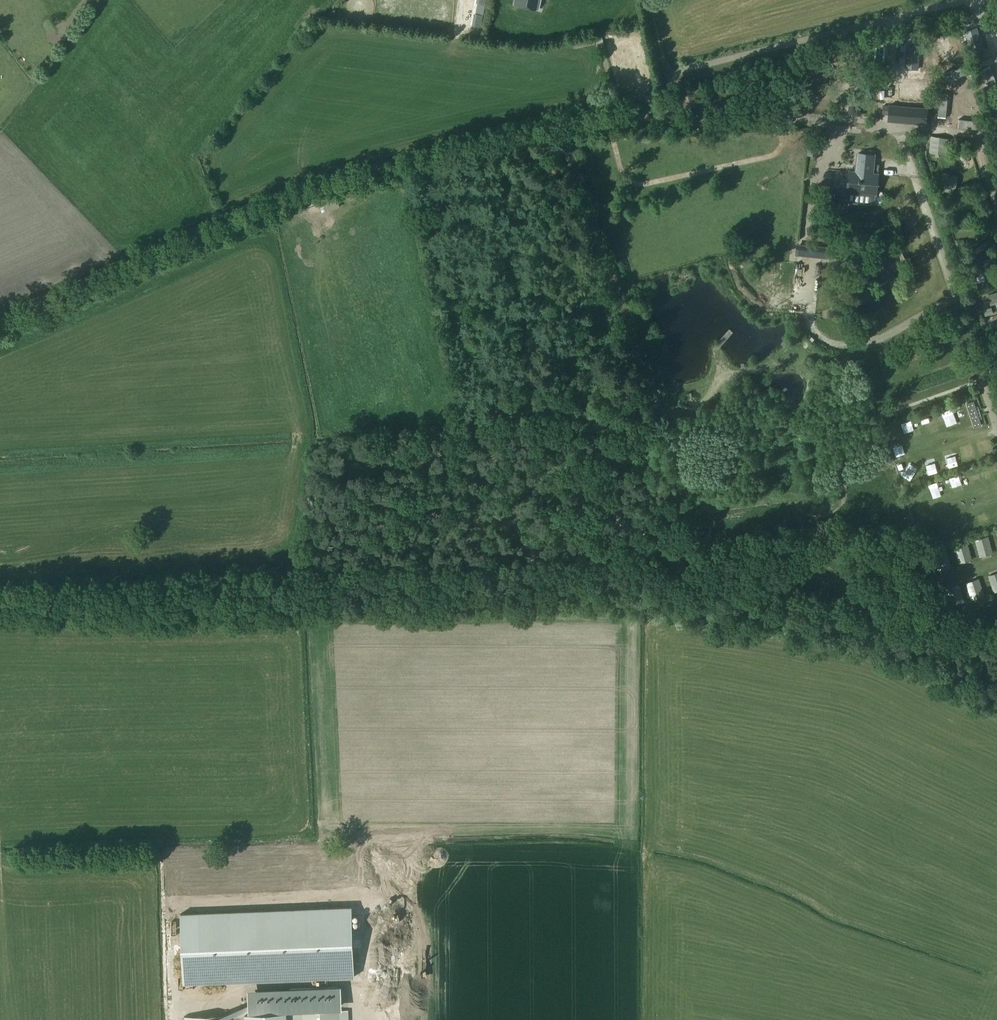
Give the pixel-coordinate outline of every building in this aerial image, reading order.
[(515,5),(539,9),(541,0),(516,0),(515,5)] [(311,6),(294,25),(301,31),(318,13),(311,6)] [(481,28),(483,16),(476,14),(473,26),(481,28)] [(958,91),(950,66),(927,73),(934,98),(958,91)] [(889,106),(889,107),(883,106),(882,115),(888,115),(888,120),(926,124),(927,110),(889,106)] [(878,174),(872,173),(874,155),(857,153),(855,172),(848,171),(846,191),(876,194),(878,174)] [(189,163),(194,178),(200,176),(195,161),(189,163)] [(829,247),(796,244),(795,256),(821,258),(821,265),(826,265),(827,259),(828,259),(829,247)] [(988,295),(990,303),(996,301),(996,292),(988,295)] [(973,428),(981,425),(973,401),(966,404),(973,428)] [(906,474),(915,473),(914,460),(904,461),(906,474)] [(354,977),(351,907),(180,914),(183,984),(354,977)] [(340,988),(248,992),(249,1016),(286,1014),(302,1013),(338,1012),(341,1012),(340,988)] [(338,1012),(302,1013),(302,1019),(339,1019),(338,1012)]
